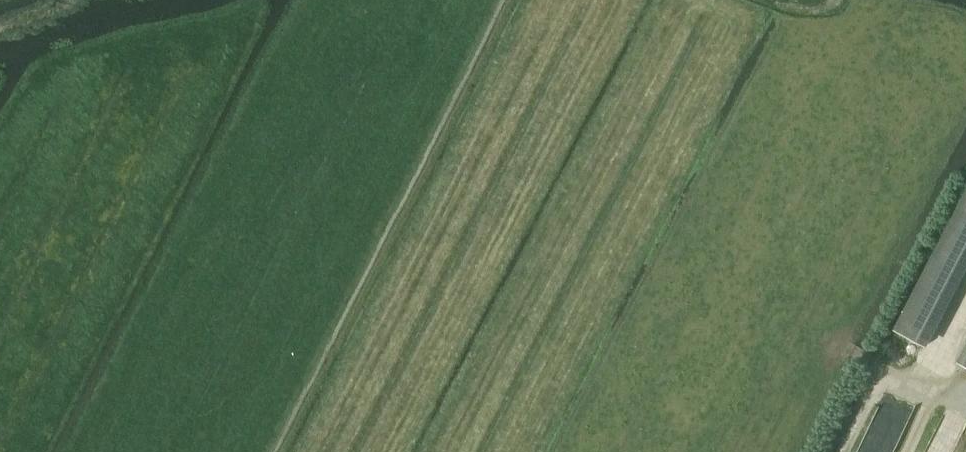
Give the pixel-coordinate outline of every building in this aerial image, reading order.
[(893,329),(922,344),(965,260),(965,190),(893,329)] [(957,361),(965,366),(965,344),(957,361)]
